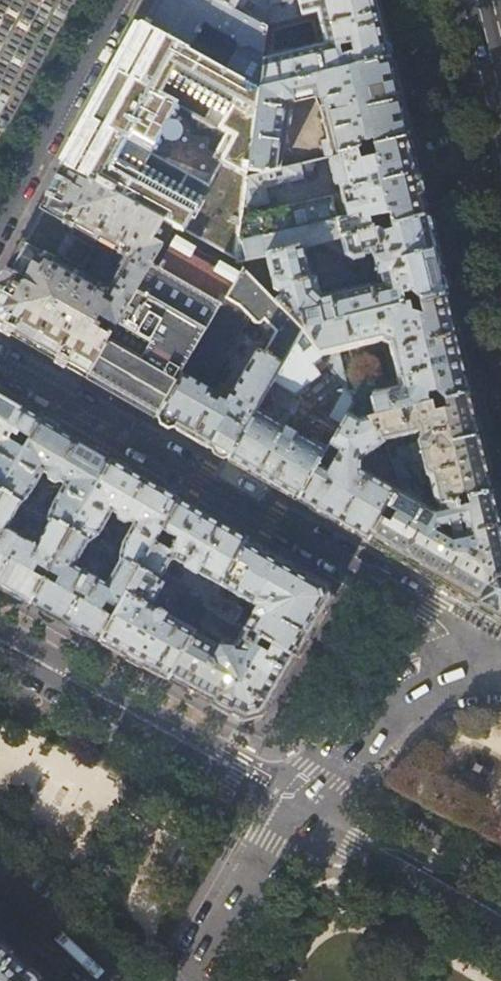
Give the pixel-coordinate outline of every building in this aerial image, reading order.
[(142,27),(210,64),(213,58),(211,52),(194,43),(204,25),(234,42),(240,47),(226,72),(260,91),(264,60),(268,31),(212,0),(157,0),(142,27)] [(272,0),(212,0),(268,31),(269,25),(259,20),(268,12),(270,12),(271,5),(272,0)] [(292,0),(271,5),(270,12),(269,25),(318,14),(325,46),(264,60),(260,91),(390,59),(376,0),(293,0),(292,0)] [(124,61),(84,134),(69,161),(65,168),(173,225),(236,258),(248,176),(260,91),(226,72),(210,64),(142,27),(124,61)] [(390,59),(260,91),(248,176),(280,168),(289,113),(286,103),(317,96),(328,140),(322,142),(325,158),(332,156),(409,138),(390,59)] [(409,138),(332,156),(345,216),(334,218),(330,197),(250,215),(248,205),(268,201),(265,185),(302,176),(299,164),(280,168),(248,176),(236,258),(236,261),(237,261),(266,254),(303,246),(320,242),(428,217),(409,138)] [(65,168),(44,205),(65,216),(64,218),(73,223),(74,221),(76,223),(93,232),(92,234),(97,237),(99,235),(120,247),(118,250),(125,255),(117,269),(140,282),(170,232),(173,225),(65,168)] [(72,230),(76,223),(74,221),(73,223),(64,218),(65,216),(44,205),(41,211),(25,240),(23,244),(44,256),(45,255),(53,259),(53,261),(54,262),(59,254),(82,266),(95,243),(72,230)] [(428,217),(320,242),(352,260),(364,257),(363,255),(372,253),(380,287),(372,289),(371,284),(320,295),(316,277),(312,278),(303,246),(266,254),(275,289),(278,292),(281,292),(282,295),(274,301),(301,330),(446,296),(428,217)] [(240,273),(170,232),(140,282),(86,378),(121,398),(156,418),(240,273)] [(23,244),(19,251),(0,286),(0,328),(33,347),(75,271),(72,269),(71,271),(54,262),(53,261),(53,259),(45,255),(44,256),(23,244)] [(301,330),(274,301),(243,268),(240,273),(156,418),(192,439),(228,459),(301,330)] [(86,378),(140,282),(117,269),(108,285),(100,281),(98,285),(77,274),(78,272),(75,271),(33,347),(46,355),(86,378)] [(446,296),(301,330),(321,358),(345,389),(348,393),(339,351),(375,343),(379,339),(390,344),(398,386),(374,392),(370,398),(375,415),(470,393),(446,296)] [(283,425),(321,358),(301,330),(228,459),(264,480),(298,500),(317,466),(326,450),(283,425)] [(354,401),(348,393),(345,389),(330,416),(341,422),(347,412),(354,401)] [(470,393),(375,415),(367,417),(384,439),(416,431),(420,428),(422,437),(417,441),(425,475),(427,476),(432,496),(439,504),(493,493),(470,393)] [(40,420),(2,398),(0,397),(0,491),(40,420)] [(358,419),(347,412),(341,422),(328,445),(335,449),(336,456),(327,471),(317,466),(298,500),(333,520),(368,540),(395,490),(400,482),(398,475),(392,478),(381,480),(381,475),(371,469),(368,470),(366,473),(360,469),(362,457),(385,442),(384,439),(367,417),(358,419)] [(40,420),(0,491),(0,492),(3,493),(20,503),(27,496),(42,472),(46,474),(47,480),(55,485),(59,482),(63,485),(51,505),(48,519),(52,521),(71,532),(111,461),(67,436),(40,420)] [(391,457),(398,475),(400,482),(411,476),(410,475),(395,454),(391,457)] [(153,485),(111,461),(71,532),(90,543),(101,533),(113,512),(117,514),(117,520),(124,524),(131,522),(134,524),(122,544),(121,553),(117,548),(101,539),(97,546),(139,570),(154,543),(161,531),(179,500),(153,485)] [(434,514),(434,511),(395,490),(368,540),(426,574),(445,585),(474,601),(499,616),(500,614),(500,525),(493,493),(439,504),(439,506),(440,512),(434,514)] [(20,503),(3,493),(0,498),(0,587),(30,603),(71,532),(52,521),(39,545),(34,543),(33,546),(17,538),(19,534),(9,529),(22,504),(20,503)] [(215,521),(179,500),(161,531),(175,540),(168,551),(154,543),(139,570),(186,597),(190,590),(169,578),(166,579),(162,577),(169,563),(175,561),(184,566),(183,567),(196,575),(197,574),(220,587),(247,539),(215,521)] [(28,508),(41,515),(44,508),(32,501),(28,508)] [(48,519),(41,515),(28,508),(25,513),(45,524),(48,519)] [(139,570),(97,546),(90,543),(71,532),(30,603),(69,624),(99,641),(139,570)] [(289,563),(247,539),(220,587),(208,609),(235,625),(244,609),(237,605),(241,598),(256,607),(243,629),(296,659),(312,632),(330,600),(327,585),(289,563)] [(190,599),(186,597),(139,570),(99,641),(120,653),(129,658),(168,679),(194,633),(198,626),(184,618),(181,623),(162,613),(160,612),(157,612),(154,613),(153,614),(150,616),(150,618),(149,621),(147,619),(140,615),(146,604),(149,605),(151,605),(152,603),(159,592),(171,598),(170,599),(186,608),(190,599)] [(243,629),(235,625),(208,609),(203,618),(234,636),(239,636),(232,649),(226,648),(229,643),(221,639),(217,646),(194,633),(168,679),(195,695),(239,719),(265,713),(274,698),(296,659),(243,629)] [(497,763),(474,750),(459,774),(482,788),(497,763)] [(13,957),(0,946),(0,973),(13,957)] [(0,973),(0,980),(39,980),(13,957),(0,973)]
